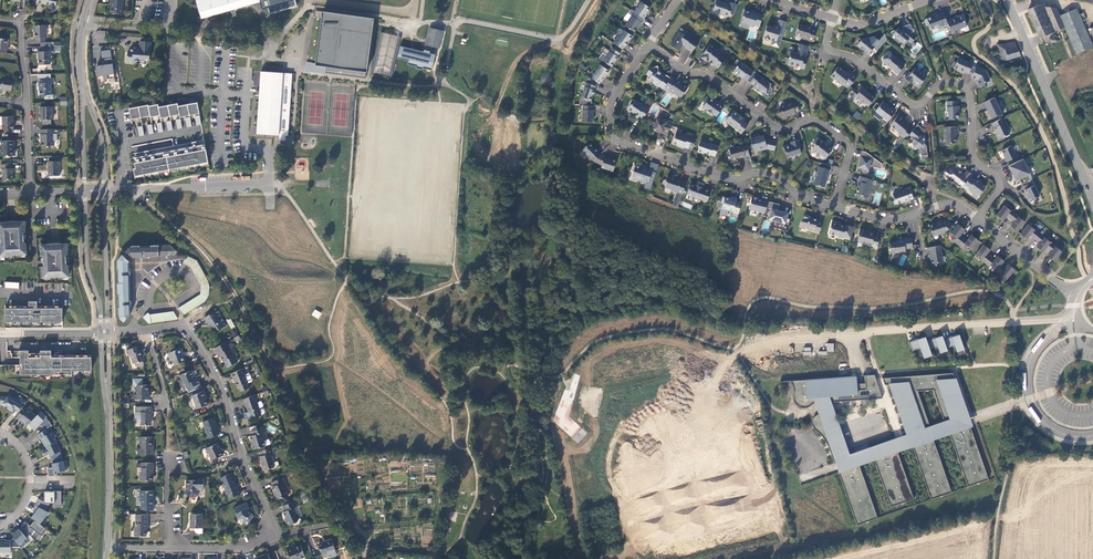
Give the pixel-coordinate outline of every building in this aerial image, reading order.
[(38,4),(38,2),(50,5),(49,7),(56,8),(58,0),(33,0),(33,3),(38,4)] [(122,13),(123,0),(110,0),(110,1),(111,1),(111,13),(122,13)] [(261,2),(260,0),(196,0),(201,19),(261,2)] [(261,2),(262,9),(268,6),(270,14),(297,7),(295,0),(260,0),(261,2)] [(729,2),(728,5),(724,3),(724,2),(717,0),(715,0),(714,3),(715,5),(713,12),(717,14),(719,13),(719,12),(724,14),(725,15),(727,16),(728,15),(729,15),(730,13),(734,15),(737,4),(729,2)] [(641,1),(634,11),(643,18),(646,14),(646,13),(650,7),(641,1)] [(1044,3),(1028,9),(1040,38),(1065,26),(1076,53),(1092,46),(1082,21),(1086,19),(1083,13),(1079,15),(1076,8),(1059,16),(1056,8),(1045,7),(1044,3)] [(374,18),(315,10),(315,16),(313,16),(308,55),(307,54),(306,64),(309,63),(308,70),(366,78),(374,18)] [(763,15),(753,11),(753,13),(744,10),(742,16),(743,16),(742,22),(749,24),(750,26),(754,27),(754,25),(759,26),(763,15)] [(946,21),(943,13),(938,15),(937,13),(932,15),(933,16),(924,20),(926,25),(928,25),(930,30),(937,28),(938,29),(943,28),(942,26),(947,24),(946,21)] [(631,15),(625,25),(634,31),(638,25),(639,25),(641,21),(631,15)] [(951,19),(946,21),(947,24),(951,34),(956,32),(955,31),(967,26),(962,16),(956,18),(956,17),(951,19)] [(781,39),(787,22),(779,19),(777,25),(777,27),(774,26),(773,26),(773,27),(767,25),(763,37),(764,37),(764,38),(765,40),(768,41),(769,40),(770,39),(773,40),(780,42),(781,39)] [(910,23),(902,26),(903,29),(899,30),(897,30),(895,30),(893,30),(891,31),(890,32),(895,37),(893,39),(899,43),(901,41),(904,44),(905,43),(909,46),(914,40),(911,38),(913,35),(911,32),(913,32),(910,23)] [(807,26),(798,24),(795,34),(801,36),(802,38),(813,41),(816,29),(811,28),(812,27),(807,26)] [(37,42),(45,42),(45,37),(46,37),(46,25),(35,25),(34,26),(34,29),(35,30),(35,38),(37,38),(37,42)] [(437,47),(441,30),(430,27),(426,45),(437,47)] [(619,33),(613,42),(622,48),(624,45),(625,45),(632,35),(623,29),(620,34),(619,33)] [(699,41),(689,34),(684,34),(679,31),(670,44),(677,49),(681,44),(682,44),(685,46),(684,47),(692,52),(699,41)] [(401,37),(381,33),(372,72),(392,76),(401,37)] [(874,36),(861,39),(857,45),(868,54),(871,50),(873,48),(877,51),(886,39),(884,33),(884,34),(879,40),(874,36)] [(1055,36),(1050,39),(1052,43),(1061,39),(1059,35),(1055,37),(1055,36)] [(127,61),(133,62),(135,61),(139,61),(141,62),(144,63),(144,60),(150,61),(151,42),(140,41),(139,48),(134,47),(133,53),(130,52),(128,52),(127,61)] [(1013,58),(1020,56),(1015,42),(1004,44),(997,44),(1000,61),(1013,58)] [(722,53),(710,44),(702,55),(702,58),(705,60),(707,60),(718,68),(726,58),(721,54),(722,53)] [(793,65),(799,66),(800,68),(804,69),(807,58),(804,57),(804,55),(806,55),(808,46),(799,44),(797,53),(789,51),(788,55),(789,56),(787,65),(791,66),(793,65)] [(424,49),(424,51),(400,46),(397,57),(409,60),(408,64),(416,66),(416,68),(423,69),(423,67),(432,69),(433,63),(430,63),(431,59),(434,60),(435,54),(430,53),(430,51),(424,49)] [(611,47),(603,60),(611,66),(618,56),(617,56),(619,52),(611,47)] [(95,67),(97,77),(102,76),(103,80),(114,78),(112,65),(108,65),(107,62),(111,61),(110,50),(99,52),(100,60),(103,60),(104,59),(105,66),(104,66),(95,67)] [(39,65),(50,64),(50,51),(41,51),(38,51),(38,57),(39,57),(39,65)] [(990,53),(987,56),(992,61),(995,58),(990,53)] [(901,62),(892,54),(888,58),(882,59),(883,66),(888,65),(893,70),(892,71),(897,75),(904,66),(900,62),(901,62)] [(963,73),(964,72),(968,73),(973,63),(968,61),(968,62),(958,57),(956,62),(954,61),(951,66),(957,68),(956,70),(963,73)] [(753,71),(737,59),(733,64),(736,67),(733,71),(738,74),(740,75),(739,76),(742,78),(743,77),(747,80),(751,74),(753,71)] [(600,64),(591,77),(592,78),(599,83),(601,79),(602,80),(608,70),(600,64)] [(832,74),(836,77),(837,77),(843,81),(846,81),(850,85),(858,76),(853,72),(851,74),(847,70),(848,70),(840,64),(832,74)] [(657,66),(650,67),(646,73),(650,76),(649,78),(654,82),(654,84),(658,86),(659,85),(663,88),(671,78),(666,75),(665,76),(658,71),(657,66)] [(986,71),(976,67),(971,77),(977,79),(976,81),(979,86),(984,84),(984,83),(989,80),(986,71)] [(926,77),(915,68),(911,73),(910,72),(905,78),(911,83),(913,81),(915,83),(914,83),(919,87),(923,83),(922,82),(926,77)] [(261,71),(257,134),(288,136),(292,73),(261,71)] [(768,98),(768,93),(771,94),(772,88),(770,87),(771,84),(754,71),(753,71),(751,74),(754,76),(750,82),(754,85),(753,86),(760,91),(760,92),(763,93),(763,95),(768,98)] [(687,88),(680,83),(681,82),(677,79),(676,80),(671,77),(671,78),(663,88),(668,92),(669,91),(673,94),(675,93),(680,97),(681,96),(687,88)] [(40,83),(39,83),(39,87),(40,87),(40,96),(46,96),(47,95),(51,94),(51,83),(53,83),(53,78),(40,78),(40,83)] [(13,80),(0,79),(0,80),(0,89),(3,89),(12,90),(13,80)] [(589,83),(588,83),(582,98),(591,101),(595,93),(596,90),(595,90),(597,86),(589,83)] [(867,90),(860,84),(856,89),(855,88),(853,89),(849,93),(850,95),(852,97),(855,97),(855,96),(860,100),(859,100),(863,104),(864,103),(868,106),(875,97),(869,93),(868,94),(866,92),(867,91),(867,90)] [(702,107),(707,110),(706,111),(711,116),(713,114),(716,116),(722,108),(724,105),(717,100),(716,102),(706,95),(703,101),(705,103),(702,107)] [(993,98),(982,103),(986,110),(987,112),(984,114),(987,121),(1000,114),(993,99),(993,98)] [(638,116),(642,118),(642,119),(649,108),(645,105),(644,106),(640,102),(639,103),(634,99),(632,99),(630,102),(630,104),(627,108),(628,110),(630,111),(632,111),(634,112),(633,113),(638,116)] [(791,102),(780,106),(781,110),(780,112),(782,118),(795,113),(795,112),(799,111),(796,101),(792,103),(791,102)] [(887,106),(888,105),(883,101),(880,105),(876,102),(872,107),(876,110),(875,111),(883,117),(881,120),(885,124),(896,111),(891,107),(890,109),(887,106)] [(948,112),(949,119),(958,119),(958,111),(959,111),(959,109),(959,106),(957,106),(956,101),(946,101),(947,111),(948,112)] [(149,104),(129,108),(132,119),(151,115),(151,117),(160,115),(161,118),(180,114),(180,117),(200,113),(198,102),(178,106),(178,103),(159,107),(158,104),(149,106),(149,104)] [(594,106),(584,105),(583,120),(593,121),(594,109),(594,106)] [(42,120),(43,120),(43,124),(51,124),(51,119),(53,119),(52,106),(40,107),(40,112),(41,112),(42,120)] [(856,111),(852,117),(857,120),(861,114),(856,111)] [(727,117),(724,122),(741,134),(747,125),(742,121),(743,120),(739,117),(738,118),(736,117),(736,115),(733,112),(729,117),(727,117)] [(898,133),(901,136),(897,140),(901,144),(909,135),(912,130),(908,127),(909,126),(906,123),(903,121),(905,120),(905,119),(899,114),(890,125),(897,131),(898,133)] [(2,117),(3,129),(14,129),(13,116),(2,117)] [(657,132),(666,136),(667,136),(671,122),(664,119),(661,120),(656,118),(654,123),(653,122),(651,128),(658,131),(657,132)] [(1004,138),(1004,136),(1009,133),(1006,127),(1008,127),(1005,121),(1004,122),(1002,119),(1002,118),(991,123),(994,127),(993,127),(995,132),(996,131),(997,134),(996,135),(999,140),(1004,138)] [(924,130),(917,124),(912,130),(909,135),(912,137),(913,148),(918,147),(918,148),(920,148),(921,155),(927,155),(925,139),(924,139),(924,136),(925,135),(924,130)] [(956,143),(955,133),(958,133),(958,126),(944,127),(945,145),(949,144),(950,143),(956,143)] [(49,145),(54,145),(54,140),(53,139),(53,134),(55,134),(54,129),(41,129),(41,134),(41,139),(42,139),(42,147),(49,147),(49,145)] [(686,136),(675,132),(671,143),(678,145),(678,146),(683,148),(683,147),(687,149),(692,136),(687,135),(686,136)] [(750,139),(753,149),(760,147),(760,150),(767,148),(774,150),(776,141),(768,139),(765,140),(763,135),(759,136),(758,134),(759,133),(753,135),(754,137),(750,139)] [(822,159),(825,158),(832,149),(828,146),(828,145),(827,145),(825,144),(824,143),(817,138),(813,144),(814,146),(812,148),(812,150),(816,153),(818,153),(819,154),(820,157),(822,159)] [(798,139),(790,141),(791,145),(788,146),(788,144),(782,146),(784,152),(785,152),(787,158),(801,153),(799,147),(800,147),(798,139)] [(14,146),(15,146),(14,141),(1,141),(2,156),(15,155),(15,149),(14,149),(14,146)] [(707,143),(700,141),(698,146),(698,148),(697,152),(701,153),(710,156),(710,155),(714,157),(718,146),(709,143),(707,143)] [(582,149),(593,160),(600,153),(597,151),(597,150),(589,142),(582,149)] [(135,177),(208,162),(204,145),(133,159),(135,169),(133,169),(135,177)] [(739,158),(739,159),(745,158),(746,160),(750,158),(747,145),(735,148),(731,145),(727,153),(731,155),(732,160),(739,158)] [(1011,145),(1001,150),(1005,157),(1004,157),(1006,162),(1017,156),(1011,145)] [(856,171),(862,172),(863,168),(868,170),(870,164),(872,165),(874,159),(873,158),(873,157),(866,151),(862,150),(856,171)] [(600,153),(593,160),(602,164),(604,156),(600,153)] [(59,161),(62,161),(61,156),(52,157),(52,161),(48,161),(49,176),(60,175),(59,161)] [(601,167),(612,171),(616,160),(609,158),(609,157),(604,156),(602,164),(601,167)] [(1027,181),(1025,176),(1030,173),(1022,159),(1008,166),(1011,172),(1015,180),(1019,179),(1021,184),(1027,181)] [(828,178),(832,166),(820,162),(819,163),(817,172),(815,171),(814,176),(815,177),(813,184),(824,187),(827,178),(828,178)] [(11,164),(1,164),(1,169),(3,169),(3,180),(13,179),(13,173),(13,168),(11,168),(11,164)] [(648,182),(652,170),(647,169),(648,167),(643,166),(642,167),(633,164),(631,169),(633,170),(631,176),(638,178),(638,180),(642,182),(643,180),(648,182)] [(972,174),(967,170),(964,174),(955,167),(950,168),(949,169),(946,167),(944,168),(942,170),(942,173),(961,189),(962,187),(970,177),(972,174)] [(681,194),(686,182),(680,180),(674,177),(672,178),(666,176),(665,180),(666,182),(664,187),(669,189),(670,191),(676,193),(676,192),(681,194)] [(862,195),(868,197),(871,185),(873,185),(874,180),(859,176),(858,181),(860,182),(859,185),(858,184),(855,196),(861,198),(862,195)] [(968,190),(973,193),(974,192),(978,196),(985,187),(982,185),(981,182),(979,182),(978,182),(975,180),(970,177),(962,187),(965,190),(967,191),(968,190)] [(1035,199),(1034,198),(1039,196),(1036,190),(1037,189),(1031,179),(1027,181),(1021,184),(1026,194),(1027,194),(1028,196),(1027,198),(1029,202),(1035,199)] [(703,188),(694,185),(694,186),(690,185),(686,195),(694,198),(693,201),(698,203),(699,199),(706,202),(710,192),(702,189),(703,188)] [(908,187),(891,193),(893,199),(892,201),(893,204),(902,201),(912,198),(908,187)] [(738,214),(741,202),(736,201),(737,197),(732,196),(731,198),(723,196),(721,201),(723,202),(722,208),(733,210),(732,212),(738,214)] [(768,200),(762,199),(762,200),(758,199),(757,197),(754,196),(752,197),(751,197),(748,208),(764,213),(765,209),(768,201),(768,200)] [(681,206),(691,210),(693,205),(683,201),(681,206)] [(779,204),(768,201),(765,209),(770,210),(769,213),(767,220),(770,221),(773,222),(772,226),(783,229),(785,223),(788,224),(789,219),(786,218),(788,213),(787,212),(777,210),(779,204)] [(1004,206),(996,215),(1003,221),(1006,217),(1010,220),(1015,213),(1011,210),(1011,211),(1004,206)] [(1015,213),(1010,220),(1013,223),(1010,227),(1017,232),(1025,222),(1018,217),(1019,216),(1015,213)] [(817,220),(817,219),(810,217),(810,216),(805,215),(804,216),(802,221),(801,222),(800,226),(806,227),(807,229),(814,231),(813,232),(818,234),(822,221),(817,220)] [(928,224),(932,235),(944,231),(945,231),(951,222),(946,218),(940,220),(940,219),(935,221),(935,222),(928,224)] [(1,255),(27,254),(26,243),(24,243),(24,232),(25,232),(25,221),(0,222),(0,233),(1,233),(1,244),(0,244),(0,245),(1,255)] [(845,226),(837,224),(837,222),(831,221),(828,233),(836,235),(837,237),(842,238),(843,237),(850,239),(853,227),(845,225),(845,226)] [(957,223),(950,232),(954,235),(950,239),(957,245),(963,238),(960,235),(965,229),(957,223)] [(1020,235),(1027,240),(1030,236),(1034,240),(1039,234),(1035,230),(1034,230),(1028,225),(1020,235)] [(858,235),(857,241),(862,242),(864,244),(871,246),(870,247),(876,249),(879,236),(873,235),(874,234),(864,231),(865,230),(859,229),(858,235)] [(1039,234),(1034,240),(1039,244),(1036,247),(1039,250),(1042,253),(1045,249),(1050,243),(1044,238),(1044,237),(1039,234)] [(963,238),(957,245),(964,250),(967,246),(971,249),(978,240),(971,235),(966,240),(963,238)] [(890,247),(891,252),(905,250),(904,248),(912,246),(910,237),(903,238),(903,236),(897,237),(898,239),(895,240),(896,241),(891,241),(892,247),(890,247)] [(42,266),(43,277),(69,276),(68,265),(67,265),(66,254),(68,254),(67,243),(41,244),(42,255),(43,255),(44,266),(42,266)] [(1050,243),(1045,249),(1050,253),(1047,257),(1053,262),(1061,253),(1055,247),(1050,243)] [(177,251),(170,245),(154,245),(154,246),(151,246),(140,246),(135,246),(132,246),(131,246),(127,251),(129,252),(128,253),(134,258),(134,257),(140,257),(142,257),(142,258),(147,258),(146,257),(165,257),(166,256),(166,257),(171,252),(172,253),(174,255),(177,251)] [(934,246),(926,247),(927,257),(930,256),(931,263),(936,263),(938,264),(942,263),(941,251),(944,248),(940,245),(934,246)] [(983,245),(975,254),(982,259),(981,260),(985,263),(990,257),(987,254),(990,250),(983,245)] [(210,287),(209,281),(197,260),(187,255),(183,263),(191,267),(201,286),(201,290),(210,290),(210,287)] [(131,301),(130,301),(130,275),(130,271),(129,271),(129,268),(129,262),(130,262),(125,257),(124,257),(123,258),(122,256),(118,261),(117,261),(118,265),(118,269),(119,283),(117,283),(118,293),(119,293),(119,307),(119,312),(119,315),(119,316),(124,320),(125,318),(126,319),(131,314),(131,313),(130,307),(130,305),(131,305),(131,301)] [(990,257),(985,263),(986,264),(989,267),(989,266),(996,271),(1000,265),(1003,261),(997,256),(994,260),(990,257)] [(1000,265),(996,271),(995,272),(999,275),(1000,274),(1006,279),(1014,270),(1007,264),(1004,268),(1000,265)] [(209,295),(210,290),(201,290),(201,294),(179,308),(183,315),(205,302),(209,295)] [(5,308),(5,321),(63,321),(63,308),(59,308),(59,306),(38,306),(38,301),(29,301),(29,306),(9,306),(9,308),(5,308)] [(311,315),(318,319),(322,313),(315,309),(311,315)] [(219,330),(226,325),(217,310),(204,318),(209,325),(211,324),(214,329),(219,330)] [(178,318),(173,311),(150,314),(151,323),(177,319),(178,318)] [(149,323),(151,323),(150,314),(148,312),(143,317),(149,323)] [(955,345),(957,352),(964,349),(959,334),(944,340),(946,348),(955,345)] [(940,353),(947,350),(946,348),(944,340),(942,335),(927,341),(930,349),(938,346),(940,353)] [(912,350),(920,347),(923,354),(924,358),(932,355),(930,351),(930,349),(927,341),(925,337),(909,342),(912,350)] [(234,356),(226,342),(215,348),(218,355),(220,354),(221,357),(224,362),(225,361),(228,367),(238,361),(235,356),(234,356)] [(138,347),(128,350),(129,354),(130,354),(133,364),(137,362),(139,367),(144,365),(143,361),(145,360),(143,355),(142,355),(140,351),(139,351),(138,347)] [(175,365),(186,361),(184,356),(183,356),(182,353),(183,353),(181,348),(170,352),(175,365)] [(29,353),(29,350),(20,351),(20,374),(56,374),(56,371),(68,371),(68,374),(73,374),(73,370),(92,370),(91,357),(88,357),(31,357),(31,361),(29,361),(29,353)] [(244,374),(247,373),(245,368),(231,373),(233,379),(234,378),(238,387),(239,386),(241,392),(249,388),(247,383),(248,383),(244,374)] [(187,388),(200,383),(198,379),(197,379),(195,380),(194,376),(191,370),(179,375),(181,380),(182,380),(184,383),(185,384),(187,388)] [(882,377),(884,384),(890,384),(907,435),(911,446),(912,446),(930,499),(939,496),(938,495),(941,494),(941,495),(950,492),(932,439),(949,433),(967,486),(976,483),(975,482),(978,481),(978,482),(987,479),(969,426),(966,427),(962,415),(958,417),(950,393),(958,390),(952,373),(882,377)] [(810,402),(811,402),(812,402),(829,401),(882,397),(875,378),(874,374),(864,374),(865,388),(857,389),(856,375),(840,376),(789,379),(791,381),(792,385),(793,388),(793,392),(791,396),(791,397),(791,400),(792,402),(794,404),(796,406),(797,407),(800,407),(803,407),(804,407),(807,405),(809,403),(810,402)] [(135,399),(150,399),(150,394),(148,394),(148,385),(137,385),(137,394),(135,394),(135,399)] [(970,426),(958,390),(950,393),(958,417),(962,415),(966,427),(969,426),(970,426)] [(205,397),(205,396),(203,391),(192,395),(197,409),(208,404),(205,397)] [(24,407),(27,402),(21,398),(20,400),(14,397),(9,394),(7,398),(5,397),(0,397),(0,403),(4,403),(9,406),(7,408),(13,412),(15,408),(21,411),(24,407)] [(257,400),(259,399),(257,394),(243,399),(245,404),(246,404),(249,412),(259,408),(257,402),(257,400)] [(847,455),(829,401),(812,402),(816,413),(817,413),(820,413),(823,414),(825,416),(827,418),(841,460),(833,462),(836,471),(858,464),(873,459),(897,451),(911,446),(907,435),(847,455)] [(29,424),(36,416),(24,407),(21,411),(17,416),(22,420),(21,421),(27,426),(29,424)] [(152,412),(152,407),(141,407),(141,412),(141,425),(151,425),(151,417),(152,417),(152,412)] [(44,430),(45,429),(52,425),(49,421),(46,418),(47,417),(41,411),(36,416),(29,424),(35,430),(40,425),(42,427),(44,430)] [(831,463),(833,462),(841,460),(827,418),(825,416),(823,414),(820,413),(817,413),(816,413),(815,414),(813,414),(811,416),(810,419),(809,422),(809,425),(810,427),(812,429),(817,434),(824,444),(831,463)] [(361,427),(366,422),(362,417),(357,422),(361,427)] [(208,438),(220,434),(216,424),(217,424),(215,418),(209,421),(207,420),(203,421),(207,432),(206,432),(208,438)] [(265,432),(264,427),(251,431),(252,436),(250,436),(252,441),(253,444),(252,444),(251,445),(252,448),(254,449),(266,446),(264,440),(266,440),(264,432),(265,432)] [(46,446),(56,441),(57,441),(54,436),(55,435),(53,431),(48,434),(45,429),(44,430),(38,434),(43,443),(45,442),(47,445),(45,446),(46,446)] [(139,454),(154,454),(154,446),(152,445),(152,437),(140,437),(140,444),(141,445),(141,448),(139,448),(139,454)] [(56,441),(46,446),(48,451),(50,456),(60,451),(56,441)] [(422,442),(413,441),(413,450),(421,450),(422,442)] [(220,449),(221,448),(219,443),(205,448),(207,454),(209,453),(211,459),(216,457),(218,458),(223,456),(220,449)] [(273,453),(272,448),(261,452),(262,456),(260,456),(263,464),(262,465),(263,469),(265,470),(275,467),(274,462),(274,460),(273,456),(272,456),(271,453),(273,453)] [(60,451),(50,456),(52,459),(62,457),(63,457),(60,451)] [(889,506),(900,502),(899,501),(902,501),(913,498),(897,451),(873,459),(889,506)] [(63,462),(62,457),(52,459),(52,460),(53,466),(54,472),(61,472),(68,470),(66,461),(63,462)] [(153,467),(154,467),(154,463),(141,463),(141,467),(142,467),(142,472),(140,473),(140,480),(152,480),(152,476),(152,473),(153,473),(153,467)] [(853,525),(863,521),(863,520),(865,519),(866,520),(876,517),(858,464),(836,471),(835,472),(853,525)] [(229,499),(240,494),(238,489),(237,488),(234,479),(235,478),(232,473),(221,478),(228,493),(227,494),(229,499)] [(284,482),(286,482),(284,477),(272,482),(274,486),(272,487),(275,491),(276,494),(275,496),(276,498),(278,499),(282,497),(284,498),(288,496),(285,488),(287,488),(284,482)] [(192,496),(197,496),(199,493),(199,483),(196,483),(196,480),(186,480),(186,490),(185,492),(189,495),(192,496)] [(35,505),(36,505),(46,511),(50,503),(55,503),(55,506),(61,506),(61,491),(45,491),(45,501),(42,501),(39,499),(35,505)] [(141,510),(154,510),(154,505),(154,499),(153,499),(153,491),(141,491),(140,497),(142,498),(142,504),(141,504),(141,510)] [(297,506),(295,501),(282,506),(285,511),(283,512),(286,518),(287,520),(286,521),(288,526),(297,522),(300,518),(298,514),(297,513),(294,507),(297,506)] [(252,514),(248,510),(247,508),(249,507),(247,502),(235,507),(238,516),(240,517),(239,518),(245,522),(248,518),(250,520),(253,516),(252,514)] [(32,517),(35,520),(40,524),(49,512),(46,511),(36,505),(33,511),(36,512),(32,517)] [(147,528),(148,528),(148,518),(148,514),(136,514),(136,518),(136,527),(135,528),(135,536),(147,536),(147,528)] [(202,528),(203,514),(190,514),(190,528),(195,528),(202,528)] [(250,520),(248,518),(245,522),(242,525),(246,528),(251,521),(250,520)] [(22,525),(22,526),(30,535),(35,540),(40,534),(42,535),(47,530),(40,524),(35,520),(30,526),(25,522),(22,525)] [(16,530),(11,533),(14,538),(20,547),(21,548),(27,543),(24,540),(30,535),(22,526),(17,531),(16,530)] [(14,538),(10,540),(10,542),(5,542),(5,540),(0,540),(0,552),(4,552),(4,554),(10,554),(11,547),(20,547),(14,538)] [(332,540),(318,544),(322,554),(327,552),(329,558),(337,555),(332,540)] [(305,557),(301,545),(295,547),(293,548),(292,547),(287,549),(291,558),(295,558),(298,558),(300,558),(305,557)]
